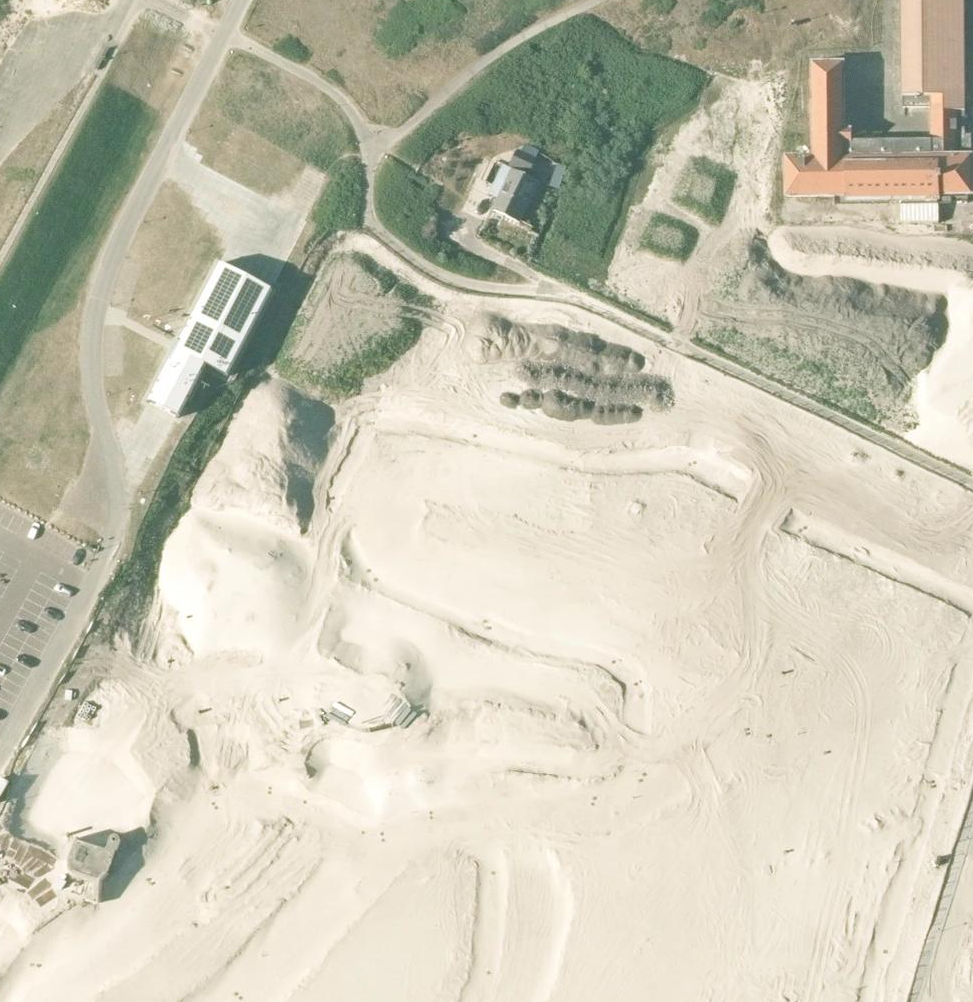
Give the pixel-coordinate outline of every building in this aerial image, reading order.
[(963,112),(965,112),(964,0),(902,0),(902,98),(904,98),(904,109),(931,108),(930,142),(853,143),(853,130),(847,130),(846,63),(811,63),(812,157),(785,158),(785,198),(848,197),(848,200),(903,200),(903,224),(938,224),(938,199),(940,199),(940,196),(972,195),(972,158),(971,158),(971,157),(956,157),(956,151),(970,151),(970,135),(963,135),(963,112)] [(518,150),(510,166),(530,175),(537,160),(518,150)] [(540,182),(513,170),(494,211),(520,223),(540,182)] [(217,264),(145,402),(177,419),(204,367),(226,378),(271,292),(217,264)] [(339,289),(294,323),(315,351),(328,341),(320,331),(340,316),(350,328),(362,319),(339,289)] [(596,351),(593,359),(593,373),(604,373),(601,380),(596,391),(626,404),(634,386),(619,379),(623,372),(626,364),(596,351)] [(244,396),(238,445),(268,449),(269,440),(264,438),(268,409),(274,409),(275,400),(244,396)] [(249,471),(237,495),(268,510),(280,485),(249,471)] [(555,483),(547,506),(593,524),(602,501),(604,495),(596,492),(594,497),(588,495),(587,498),(569,491),(570,488),(564,486),(566,481),(558,477),(556,484),(555,483)] [(617,492),(609,495),(611,501),(618,525),(665,510),(659,487),(658,487),(656,481),(648,483),(649,488),(644,490),(644,493),(626,499),(625,496),(619,498),(617,492)] [(700,489),(676,514),(697,533),(720,508),(700,489)] [(497,539),(492,554),(528,566),(546,513),(514,501),(508,517),(520,521),(512,544),(497,539)] [(435,502),(424,538),(438,542),(443,528),(467,535),(463,547),(478,552),(489,519),(435,502)] [(363,529),(360,535),(367,540),(370,535),(375,539),(377,536),(393,547),(391,550),(396,553),(393,558),(400,563),(404,557),(404,558),(418,538),(377,509),(363,529)] [(186,513),(169,542),(199,560),(222,519),(207,511),(201,522),(186,513)] [(739,518),(718,531),(745,573),(765,560),(771,556),(766,549),(761,552),(758,547),(755,548),(745,532),(748,530),(745,525),(749,522),(744,515),(739,518)] [(279,517),(274,566),(298,569),(298,568),(305,569),(306,560),(300,560),(301,554),(298,553),(300,534),(303,534),(303,528),(309,529),(309,520),(303,519),(279,517)] [(569,526),(548,553),(570,570),(591,543),(569,526)] [(631,527),(600,542),(606,557),(618,551),(628,574),(614,580),(621,594),(655,578),(631,527)] [(950,558),(966,578),(972,572),(972,539),(950,558)] [(710,549),(681,568),(695,589),(724,571),(710,549)] [(451,580),(450,587),(458,588),(459,582),(465,583),(466,580),(485,583),(484,586),(490,587),(490,592),(498,593),(499,587),(500,587),(503,562),(453,556),(450,580),(451,580)] [(784,558),(776,559),(776,566),(778,590),(827,586),(826,562),(825,562),(825,556),(816,556),(816,562),(810,562),(811,565),(791,567),(791,563),(785,564),(784,558)] [(299,581),(285,600),(324,631),(339,611),(343,606),(336,601),(332,605),(328,601),(326,604),(310,592),(312,589),(307,585),(311,581),(304,576),(300,581),(299,581)] [(556,576),(507,578),(508,602),(508,609),(517,608),(517,603),(523,603),(523,599),(542,599),(542,602),(548,602),(549,607),(557,607),(557,600),(556,576)] [(867,582),(833,589),(839,616),(872,609),(867,582)] [(567,603),(563,609),(570,614),(573,609),(578,613),(580,610),(596,621),(594,624),(599,628),(596,632),(603,637),(607,632),(622,612),(581,583),(567,603)] [(153,589),(139,621),(163,631),(176,599),(153,589)] [(740,593),(727,625),(743,631),(747,619),(770,629),(764,643),(779,649),(793,614),(740,593)] [(357,605),(348,607),(350,614),(356,637),(404,624),(398,601),(396,594),(387,597),(389,602),(383,603),(384,606),(365,612),(364,609),(358,610),(357,605)] [(644,649),(643,657),(650,658),(649,659),(673,663),(682,613),(658,609),(658,610),(651,609),(650,617),(655,618),(654,624),(657,625),(654,644),(651,643),(650,649),(644,649)] [(903,610),(889,655),(905,660),(909,648),(925,653),(936,621),(903,610)] [(416,613),(398,642),(421,656),(439,627),(416,613)] [(696,620),(682,651),(707,662),(721,631),(696,620)] [(277,633),(252,640),(261,673),(286,666),(277,633)] [(821,639),(796,662),(814,681),(839,657),(821,639)] [(202,644),(193,670),(225,682),(234,656),(202,644)] [(451,649),(436,650),(439,688),(495,683),(492,649),(476,650),(477,663),(452,664),(451,649)] [(513,655),(508,679),(557,689),(562,665),(561,665),(563,658),(554,657),(553,662),(547,661),(547,664),(527,660),(528,657),(522,655),(523,650),(515,649),(513,655)] [(342,651),(327,652),(330,690),(386,686),(383,651),(367,652),(368,665),(343,667),(342,651)] [(100,678),(99,698),(131,701),(132,689),(133,681),(142,686),(149,674),(150,666),(118,663),(117,671),(116,679),(100,678)] [(589,673),(569,688),(598,728),(618,714),(623,710),(618,703),(614,706),(610,701),(607,703),(596,687),(599,685),(595,680),(600,677),(594,670),(589,674),(589,673)] [(660,717),(658,726),(665,727),(689,732),(698,683),(674,678),(674,679),(667,677),(666,686),(671,687),(670,693),(673,694),(669,713),(666,712),(665,718),(660,717)] [(706,679),(705,717),(761,718),(762,683),(746,683),(745,696),(721,695),(721,679),(706,679)] [(870,710),(859,714),(869,745),(888,738),(883,723),(891,720),(899,718),(888,687),(880,690),(870,700),(877,707),(870,710)] [(794,700),(788,727),(821,735),(827,708),(794,700)] [(338,711),(332,745),(378,753),(381,736),(368,734),(371,717),(338,711)] [(239,731),(212,737),(220,771),(247,764),(239,731)] [(302,735),(275,735),(275,769),(302,769),(302,735)] [(588,737),(571,759),(597,780),(615,758),(588,737)] [(414,740),(394,767),(417,784),(437,756),(414,740)] [(190,756),(163,760),(167,794),(195,790),(190,756)] [(325,788),(324,794),(332,797),(334,792),(339,793),(340,790),(359,795),(358,798),(364,800),(363,805),(371,807),(373,801),(380,778),(332,764),(325,788)] [(487,768),(453,772),(456,797),(490,794),(487,768)] [(751,809),(744,824),(775,840),(801,789),(767,772),(760,786),(774,793),(763,815),(751,809)] [(724,778),(696,778),(697,812),(724,812),(724,778)] [(837,788),(829,812),(861,823),(869,799),(837,788)] [(215,834),(209,840),(214,845),(213,845),(231,862),(265,825),(247,809),(242,804),(236,811),(240,814),(236,819),(239,821),(225,835),(223,833),(219,837),(215,834)] [(643,811),(642,811),(643,835),(693,835),(692,811),(692,804),(683,804),(683,810),(677,810),(677,813),(658,813),(658,810),(652,810),(651,804),(643,805),(643,811)] [(281,851),(275,858),(297,879),(331,842),(308,821),(302,828),(305,833),(286,854),(281,851)] [(512,874),(510,882),(517,884),(540,889),(551,840),(527,835),(527,836),(521,834),(519,843),(524,844),(523,850),(526,851),(522,870),(519,869),(517,875),(512,874)] [(76,840),(68,860),(70,875),(93,882),(94,900),(102,900),(101,881),(103,880),(108,876),(120,838),(117,836),(113,835),(109,837),(104,850),(76,840)] [(828,835),(811,856),(838,877),(855,855),(828,835)] [(748,856),(747,870),(758,870),(755,877),(749,888),(778,903),(787,885),(773,878),(777,871),(780,863),(751,849),(748,856)] [(459,854),(435,874),(449,892),(474,872),(459,854)] [(171,888),(166,895),(171,899),(171,900),(190,915),(221,875),(201,860),(201,861),(196,856),(191,863),(195,867),(191,871),(194,873),(182,889),(179,887),(175,892),(171,888)] [(240,896),(233,903),(256,924),(289,887),(267,867),(261,873),(264,878),(244,899),(240,896)] [(391,880),(376,897),(400,918),(415,901),(391,880)] [(511,932),(508,940),(514,942),(538,949),(552,901),(528,894),(528,895),(522,893),(519,901),(524,903),(523,908),(526,909),(520,928),(517,927),(516,933),(511,932)] [(586,898),(554,914),(561,928),(573,923),(584,945),(570,952),(577,965),(610,949),(586,898)] [(198,942),(192,948),(215,969),(248,933),(225,912),(220,918),(223,923),(203,944),(198,942)] [(109,936),(102,941),(106,947),(105,947),(120,967),(160,937),(146,918),(142,913),(135,918),(138,922),(133,926),(135,928),(119,940),(117,937),(112,940),(109,936)] [(805,915),(792,959),(825,968),(834,936),(818,931),(821,919),(805,915)] [(358,917),(342,933),(366,955),(381,938),(358,917)] [(13,927),(0,921),(0,951),(13,927)] [(448,934),(447,956),(478,958),(480,935),(448,934)] [(744,948),(724,968),(748,992),(767,973),(744,948)] [(324,954),(309,970),(332,992),(347,975),(324,954)] [(509,1001),(548,1001),(555,963),(521,956),(518,972),(531,975),(526,999),(510,996),(509,1001)] [(29,998),(33,1001),(69,1001),(86,985),(69,968),(64,964),(58,970),(62,973),(57,978),(60,980),(46,994),(44,992),(39,996),(35,992),(29,998)] [(125,999),(128,1001),(172,1001),(183,993),(165,969),(158,974),(160,980),(137,997),(133,994),(125,999)] [(431,991),(449,1001),(462,1001),(470,988),(443,972),(431,991)] [(575,1001),(611,1001),(612,998),(578,990),(575,1001)] [(280,1001),(303,1001),(290,991),(280,1001)]
